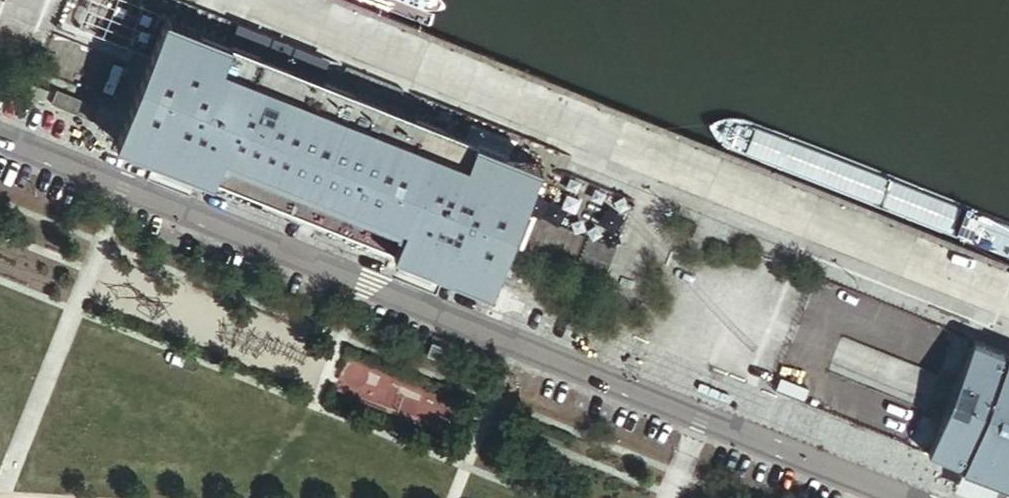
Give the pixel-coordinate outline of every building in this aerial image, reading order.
[(496,228),(514,181),(216,61),(208,85),(185,76),(156,148),(493,282),(511,235),(496,228)] [(928,453),(963,466),(1008,353),(973,339),(928,453)] [(977,433),(963,466),(962,468),(1008,487),(1008,351),(1008,353),(1001,370),(985,410),(977,433)] [(962,468),(953,489),(975,497),(1008,497),(1008,487),(962,468)]
